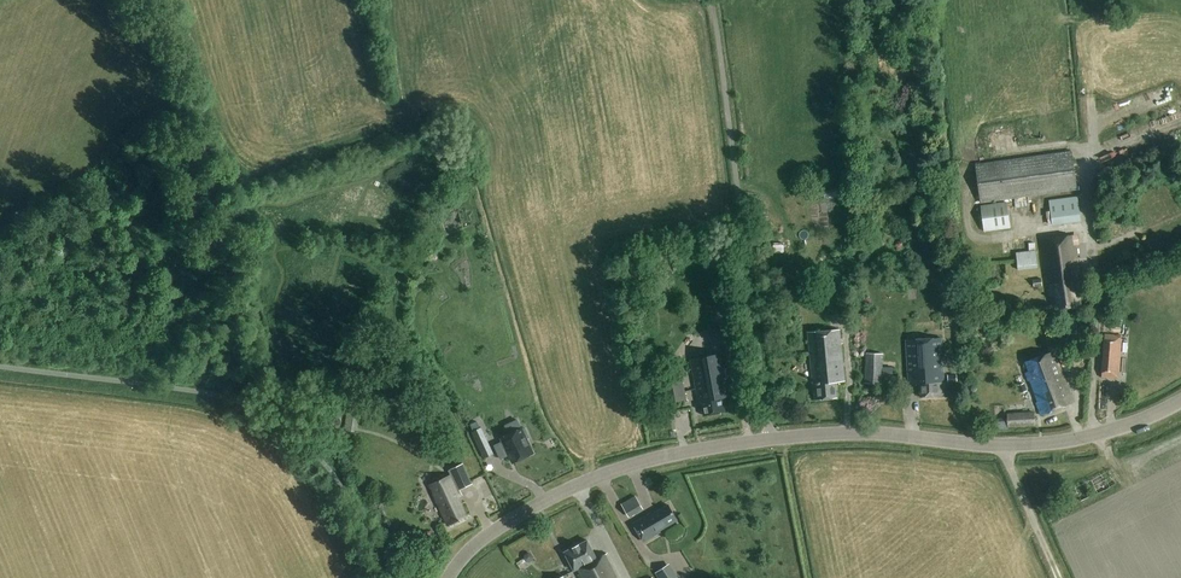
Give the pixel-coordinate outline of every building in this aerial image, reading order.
[(976,164),(981,203),(1077,190),(1071,151),(976,164)] [(1081,221),(1078,196),(1068,198),(1048,201),(1052,225),(1072,222),(1081,221)] [(1012,227),(1009,205),(981,208),(984,231),(1012,227)] [(1069,236),(1042,240),(1048,284),(1050,284),(1050,289),(1049,289),(1050,297),(1056,296),(1058,310),(1082,307),(1077,274),(1079,274),(1078,266),(1072,267),(1071,260),(1077,259),(1075,246),(1070,247),(1069,236)] [(659,275),(662,293),(671,292),(668,274),(659,275)] [(1033,280),(1034,287),(1042,286),(1041,279),(1033,280)] [(807,332),(814,400),(837,398),(835,382),(845,381),(840,329),(807,332)] [(1102,378),(1119,379),(1122,336),(1105,335),(1102,378)] [(919,382),(920,397),(945,395),(942,338),(907,340),(909,383),(919,382)] [(1011,351),(1011,343),(1000,343),(1000,350),(1011,351)] [(698,402),(701,401),(704,415),(725,411),(722,397),(732,395),(724,352),(690,359),(698,402)] [(1040,402),(1037,404),(1041,416),(1074,403),(1059,363),(1056,364),(1051,352),(1025,362),(1029,372),(1025,374),(1028,382),(1032,380),(1040,402)] [(865,382),(882,383),(883,354),(866,353),(865,382)] [(660,381),(665,403),(686,399),(681,376),(660,381)] [(1018,386),(1021,393),(1027,391),(1024,384),(1018,386)] [(442,420),(442,412),(434,411),(434,417),(436,420),(442,420)] [(996,419),(996,430),(1008,430),(1008,426),(1035,425),(1034,412),(1007,413),(1007,418),(996,419)] [(344,430),(355,431),(357,415),(347,413),(344,430)] [(503,442),(495,446),(501,459),(510,455),(513,463),(533,453),(526,439),(529,437),(525,428),(502,439),(503,442)] [(488,446),(480,429),(472,432),(481,450),(488,446)] [(604,457),(619,448),(615,442),(600,451),(604,457)] [(457,497),(460,496),(458,491),(472,484),(463,464),(450,469),(453,474),(451,475),(430,485),(449,526),(466,517),(457,497)] [(1095,499),(1127,482),(1120,468),(1088,485),(1095,499)] [(622,504),(629,517),(643,509),(636,496),(622,504)] [(634,524),(644,542),(661,532),(660,530),(678,520),(669,505),(653,515),(652,513),(634,524)] [(582,577),(620,577),(608,554),(597,559),(588,541),(565,552),(574,571),(578,569),(582,577)] [(526,562),(527,562),(528,563),(530,562),(531,562),(532,561),(533,560),(533,559),(533,558),(533,557),(532,555),(531,554),(530,554),(529,553),(528,553),(527,553),(526,554),(525,555),(524,556),(524,558),(524,559),(524,560),(525,561),(526,562)] [(669,564),(655,573),(658,577),(678,577),(669,564)]
